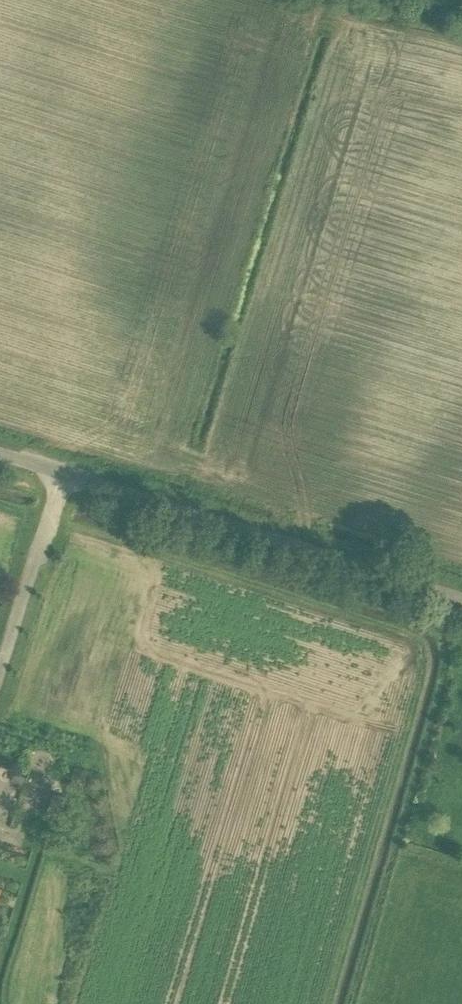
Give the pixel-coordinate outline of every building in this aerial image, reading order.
[(68,798),(54,793),(46,814),(60,819),(68,798)]
